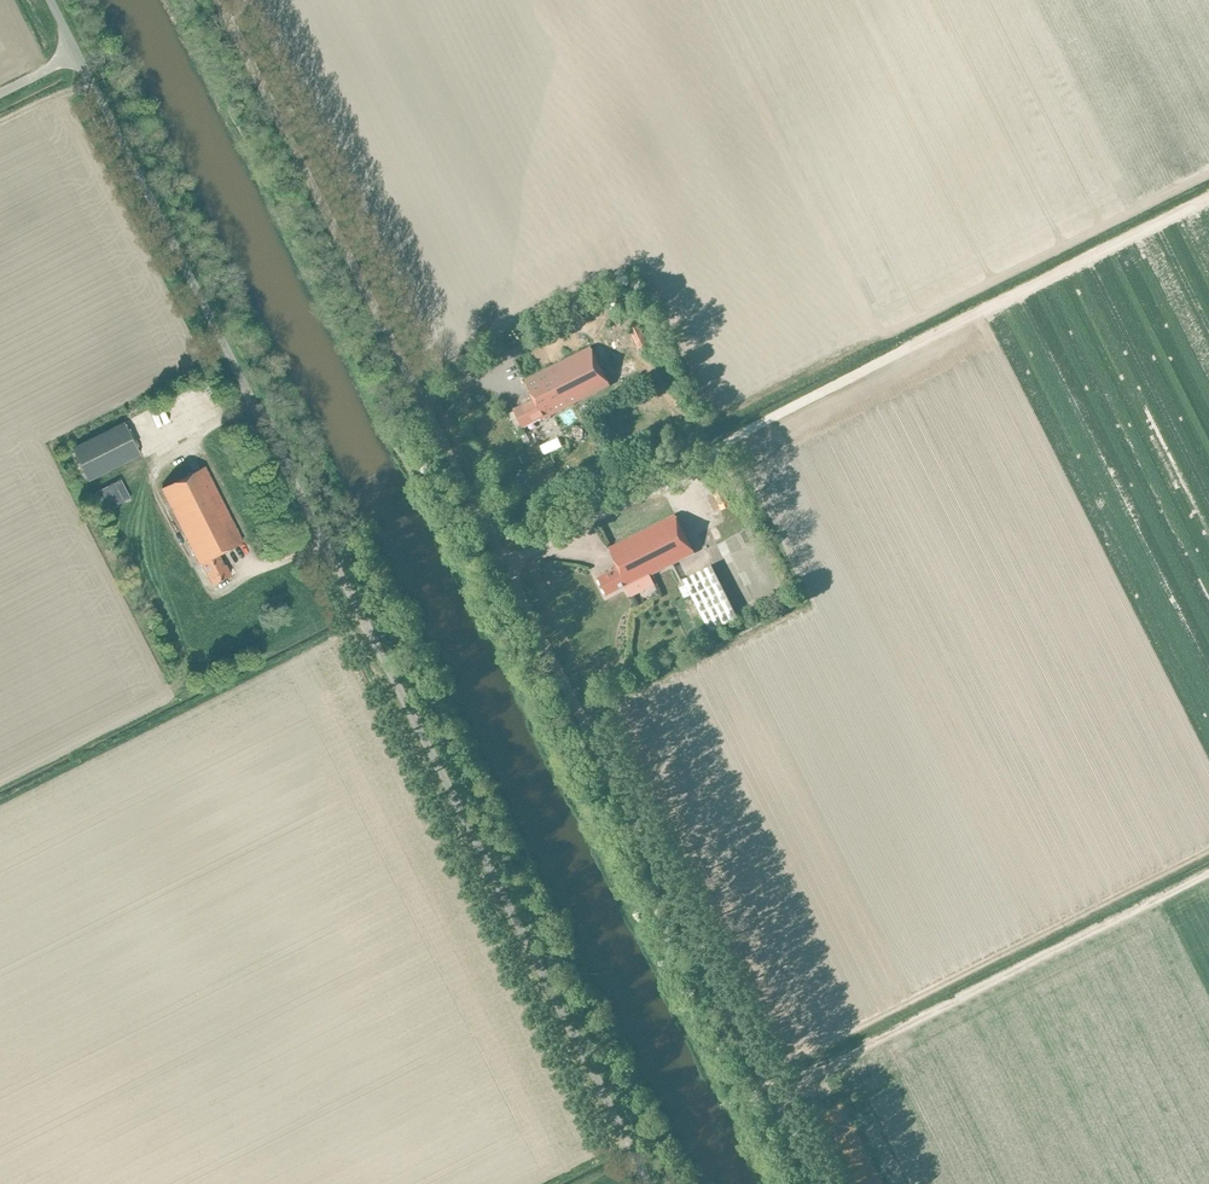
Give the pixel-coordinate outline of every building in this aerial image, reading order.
[(648,343),(646,338),(638,322),(628,327),(635,343),(638,348),(648,343)] [(542,418),(610,384),(591,346),(525,379),(535,400),(514,410),(521,426),(541,416),(542,418)] [(142,455),(125,421),(72,448),(89,481),(142,455)] [(649,433),(652,440),(672,431),(669,424),(649,433)] [(202,564),(212,585),(231,575),(227,567),(225,567),(219,554),(243,542),(205,467),(162,489),(200,564),(202,564)] [(730,505),(723,490),(713,494),(721,510),(730,505)] [(619,567),(598,578),(606,594),(625,585),(630,595),(653,584),(649,575),(694,552),(675,514),(610,548),(619,567)] [(699,544),(713,534),(706,525),(692,534),(699,544)] [(711,565),(683,579),(686,584),(691,594),(710,632),(738,618),(711,565)] [(679,587),(684,597),(691,594),(686,584),(679,587)] [(259,605),(260,613),(276,611),(275,603),(259,605)]
